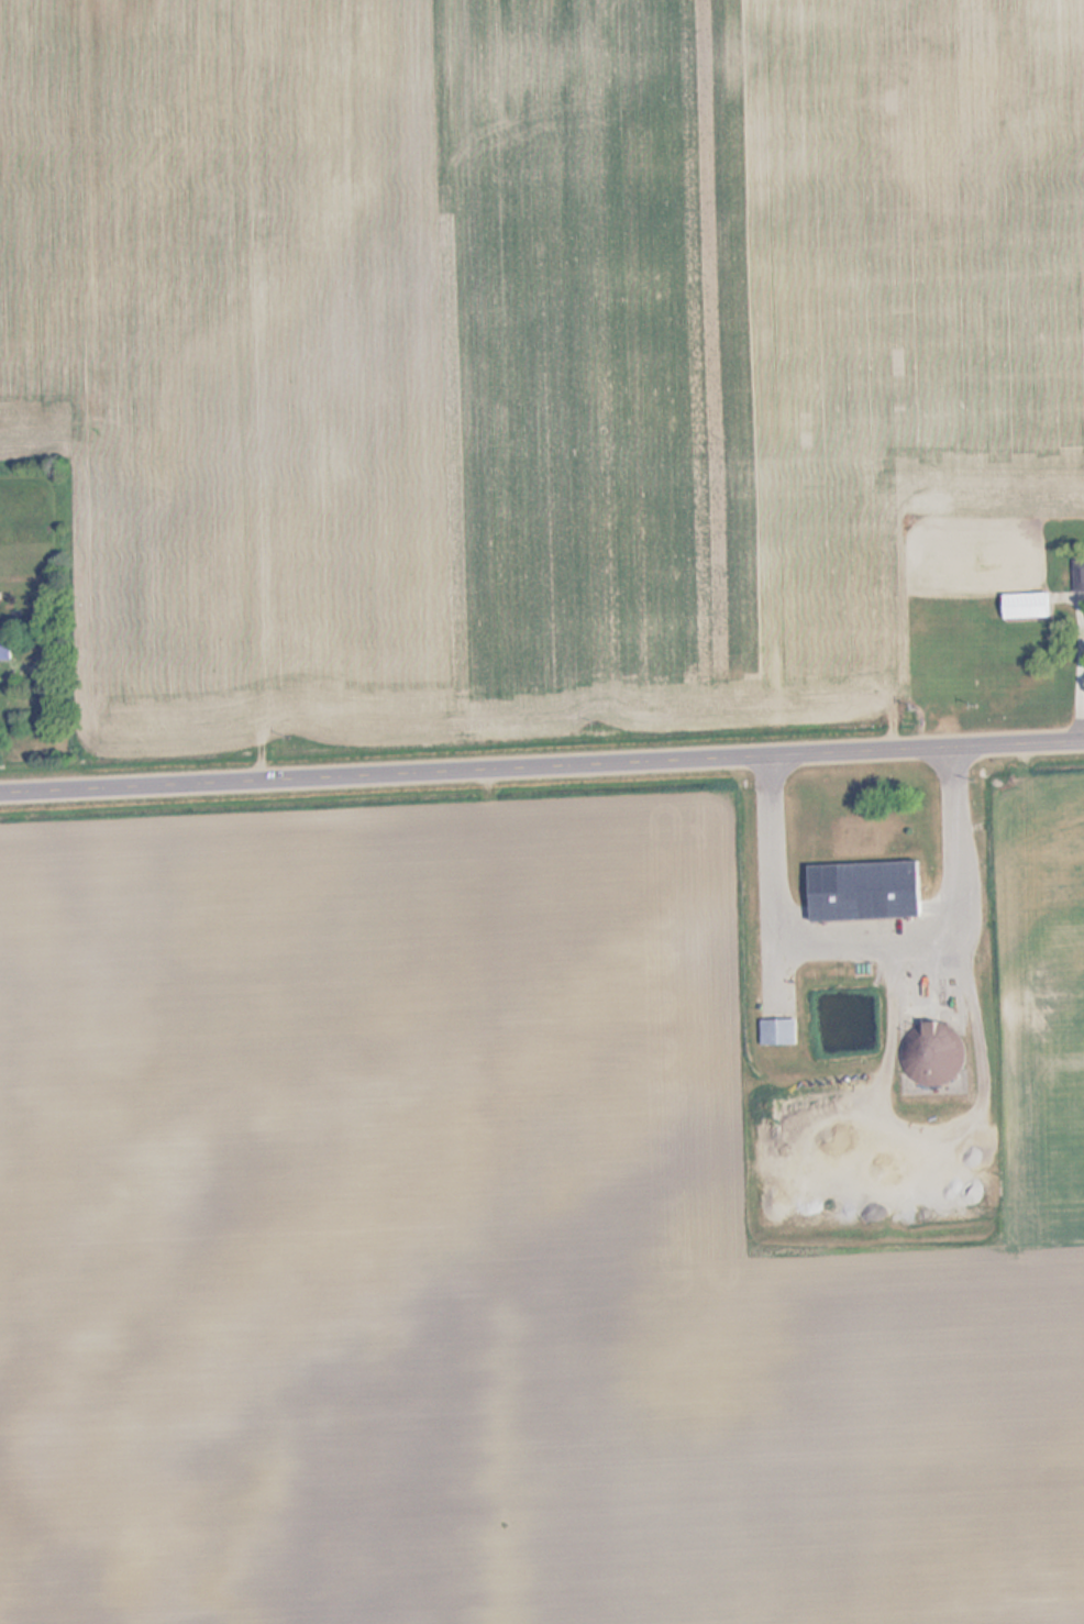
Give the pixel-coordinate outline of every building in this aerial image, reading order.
[(1003,593),(1003,618),(1047,618),(1047,593),(1003,593)] [(10,660),(10,635),(0,635),(0,660),(10,660)] [(808,863),(810,920),(920,917),(918,860),(808,863)] [(760,1045),(796,1045),(796,1018),(760,1018),(760,1045)] [(959,1040),(928,1046),(926,1035),(937,1033),(934,1020),(921,1023),(922,1031),(899,1035),(909,1088),(966,1076),(959,1040)]
